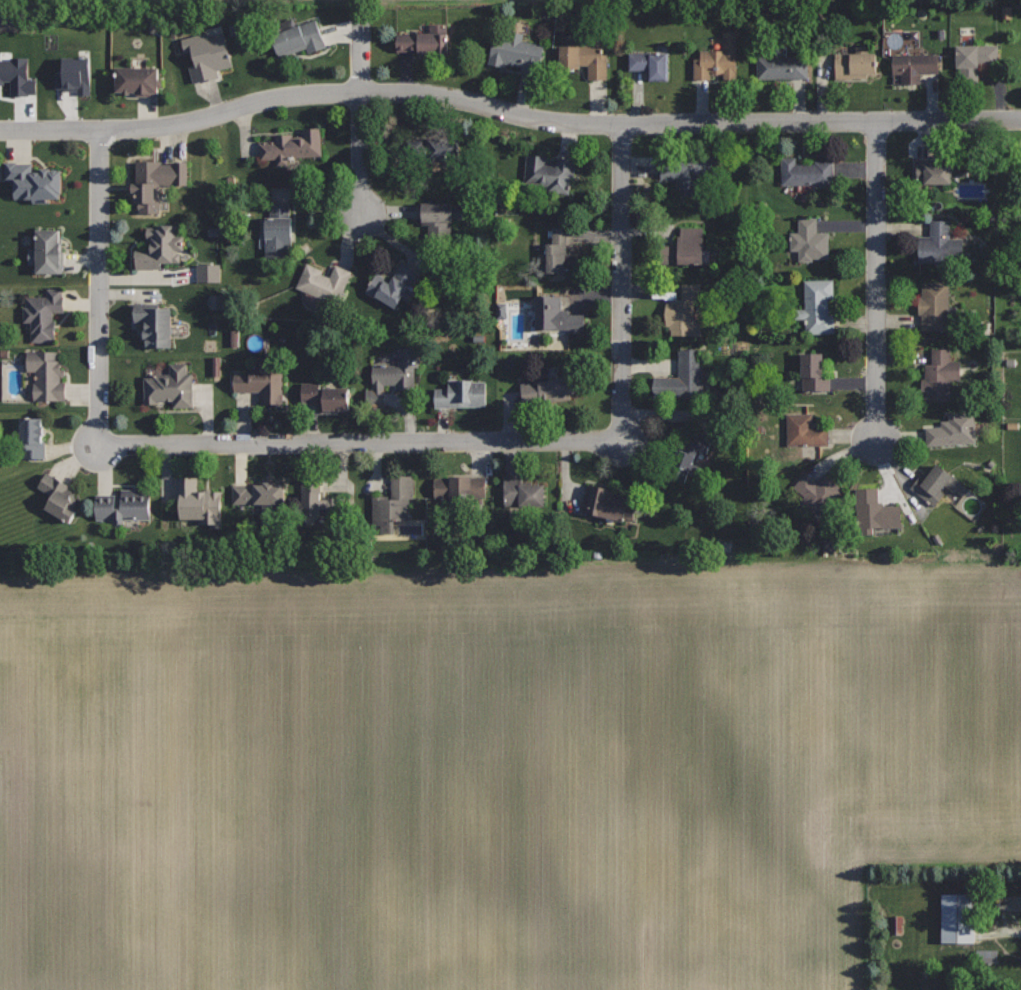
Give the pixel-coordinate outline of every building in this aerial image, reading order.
[(317,17),(270,36),(278,57),(306,46),(309,53),(328,45),(317,17)] [(448,23),(430,23),(430,31),(395,32),(395,51),(418,50),(418,53),(449,52),(448,23)] [(224,30),(205,36),(204,32),(177,40),(191,85),(219,77),(217,70),(234,65),(224,30)] [(495,35),(489,62),(504,65),(505,62),(522,66),(521,71),(539,75),(545,45),(522,40),(524,32),(511,30),(509,38),(495,35)] [(738,31),(723,31),(723,50),(701,50),(701,59),(694,59),(694,78),(713,78),(713,72),(724,72),(724,79),(738,79),(738,31)] [(1000,44),(956,45),(956,67),(960,67),(961,83),(980,83),(979,65),(1000,65),(1000,44)] [(603,45),(559,45),(560,68),(580,67),(580,64),(590,64),(590,78),(608,78),(608,54),(603,54),(603,45)] [(876,52),(869,52),(869,45),(855,45),(855,52),(836,52),(836,78),(867,78),(866,72),(876,72),(876,52)] [(668,52),(629,52),(629,69),(650,69),(650,79),(668,78),(668,52)] [(939,53),(893,54),(893,74),(901,74),(902,83),(921,82),(921,73),(940,73),(939,53)] [(808,56),(756,56),(757,79),(808,78),(808,56)] [(3,86),(0,86),(0,61),(10,61),(9,57),(30,57),(30,78),(38,78),(39,95),(10,95),(9,80),(3,80),(3,86)] [(59,57),(93,57),(93,96),(77,96),(77,87),(59,87),(59,57)] [(159,66),(117,66),(117,91),(136,91),(136,93),(152,93),(152,91),(158,91),(159,66)] [(321,126),(303,128),(304,135),(293,136),(293,133),(275,134),(276,140),(259,141),(261,159),(277,157),(277,164),(289,163),(288,157),(323,155),(321,126)] [(405,140),(436,139),(463,161),(451,175),(432,159),(406,160),(405,140)] [(527,153),(523,186),(569,192),(573,158),(527,153)] [(718,153),(661,154),(661,177),(678,177),(678,187),(700,187),(700,177),(719,177),(718,153)] [(833,161),(815,161),(815,164),(796,164),(796,155),(782,155),(782,185),(833,185),(833,161)] [(939,159),(917,159),(917,184),(953,184),(953,163),(939,163),(939,159)] [(189,160),(175,160),(175,163),(161,163),(161,160),(136,160),(136,182),(133,182),(133,191),(136,191),(136,202),(138,202),(138,212),(161,212),(161,185),(188,185),(189,160)] [(5,162),(5,178),(14,178),(14,198),(33,199),(33,202),(50,202),(50,198),(61,198),(62,167),(40,167),(40,170),(32,170),(32,162),(5,162)] [(422,202),(423,225),(429,224),(429,245),(453,244),(452,201),(422,202)] [(290,203),(270,203),(271,218),(266,218),(266,257),(289,257),(289,245),(293,245),(293,217),(290,217),(290,203)] [(817,217),(798,217),(798,232),(791,232),(791,250),(799,250),(799,260),(812,260),(812,258),(828,258),(828,233),(818,233),(817,217)] [(951,219),(930,219),(930,235),(920,235),(919,261),(934,261),(934,264),(950,264),(950,256),(963,256),(963,237),(951,237),(951,219)] [(180,224),(156,224),(156,226),(145,226),(145,238),(152,238),(152,250),(135,250),(135,268),(160,268),(160,261),(179,261),(179,249),(184,249),(184,234),(180,234),(180,224)] [(572,224),(553,224),(553,243),(547,243),(548,271),(583,271),(583,253),(573,254),(572,224)] [(61,228),(36,228),(37,248),(27,248),(27,263),(36,263),(36,272),(61,272),(61,228)] [(679,232),(679,244),(658,244),(658,264),(704,264),(704,232),(679,232)] [(306,261),(296,287),(337,304),(351,271),(335,264),(332,272),(306,261)] [(403,261),(390,281),(377,272),(365,291),(396,309),(419,271),(403,261)] [(222,264),(195,264),(194,282),(222,282),(222,264)] [(834,278),(805,279),(806,308),(796,308),(796,319),(807,319),(807,332),(836,332),(836,315),(829,315),(828,298),(835,298),(834,278)] [(950,280),(921,281),(921,295),(918,295),(918,313),(923,313),(923,329),(950,329),(950,280)] [(703,284),(682,284),(682,299),(666,299),(666,325),(671,326),(671,333),(706,334),(706,320),(694,320),(695,302),(702,302),(703,284)] [(63,287),(47,287),(47,296),(26,296),(26,306),(24,306),(24,321),(33,321),(33,340),(55,340),(55,320),(53,320),(53,312),(63,312),(63,287)] [(537,295),(536,329),(568,330),(568,333),(586,334),(586,313),(571,312),(571,308),(554,307),(554,295),(537,295)] [(162,302),(134,302),(135,321),(146,321),(146,329),(144,329),(144,337),(146,337),(146,347),(171,347),(171,307),(162,307),(162,302)] [(492,318),(502,319),(503,303),(493,303),(492,318)] [(422,347),(398,347),(398,363),(372,363),(372,388),(364,388),(364,408),(385,408),(385,390),(382,390),(382,384),(395,384),(395,389),(415,389),(415,368),(422,368),(422,347)] [(951,348),(932,348),(931,363),(925,363),(925,399),(950,399),(950,380),(961,380),(961,361),(951,361),(951,348)] [(57,351),(28,350),(28,371),(35,371),(35,400),(66,400),(67,360),(57,360),(57,351)] [(704,350),(679,350),(679,376),(655,376),(655,396),(712,396),(712,377),(704,377),(704,350)] [(825,352),(801,352),(802,391),(830,391),(830,377),(825,377),(825,352)] [(234,374),(234,390),(263,391),(262,403),(270,403),(270,406),(283,406),(284,359),(265,359),(265,369),(250,369),(250,374),(234,374)] [(189,361),(168,362),(169,372),(151,373),(151,375),(143,375),(144,403),(156,403),(156,401),(172,400),(172,408),(195,407),(194,372),(189,372),(189,361)] [(581,375),(522,383),(525,406),(571,399),(571,394),(583,392),(581,375)] [(486,381),(473,381),(473,379),(448,379),(448,388),(434,388),(434,407),(486,406),(486,381)] [(350,387),(319,387),(319,381),(302,381),(302,404),(323,404),(323,410),(350,410),(350,387)] [(974,411),(948,413),(949,421),(942,421),(942,426),(925,427),(927,446),(977,442),(974,411)] [(813,413),(786,413),(786,446),(830,445),(829,425),(813,425),(813,413)] [(21,417),(21,457),(44,457),(45,417),(21,417)] [(691,428),(684,449),(676,446),(666,475),(686,482),(697,450),(707,453),(713,436),(691,428)] [(937,463),(931,472),(927,470),(922,476),(920,475),(911,487),(934,505),(943,493),(940,491),(945,485),(955,492),(962,482),(937,463)] [(46,471),(38,487),(52,495),(44,508),(70,522),(78,509),(74,507),(77,502),(74,492),(68,488),(69,485),(46,471)] [(806,473),(791,490),(803,500),(799,504),(812,515),(818,509),(826,515),(846,491),(825,473),(817,482),(806,473)] [(222,489),(198,489),(198,475),(175,475),(175,503),(180,503),(180,518),(197,518),(197,522),(211,522),(211,527),(222,527),(222,489)] [(415,475),(391,475),(392,495),(373,495),(374,523),(393,522),(393,518),(409,518),(409,498),(415,498),(415,475)] [(486,477),(434,477),(435,498),(486,498),(486,477)] [(506,477),(506,504),(544,504),(544,483),(532,483),(532,480),(523,480),(523,477),(506,477)] [(303,479),(302,515),(322,515),(322,509),(325,509),(325,513),(339,513),(339,497),(328,497),(328,499),(319,499),(319,479),(303,479)] [(588,482),(581,512),(623,523),(630,497),(609,492),(610,488),(588,482)] [(285,483),(231,484),(231,503),(261,503),(261,523),(275,522),(275,503),(285,503),(285,483)] [(880,487),(855,488),(856,534),(902,533),(901,504),(880,505),(880,487)] [(150,489),(122,489),(122,498),(115,498),(115,494),(96,494),(95,518),(150,519),(150,489)] [(964,943),(965,894),(936,893),(936,942),(964,943)] [(974,965),(994,965),(994,950),(973,951),(974,965)]
